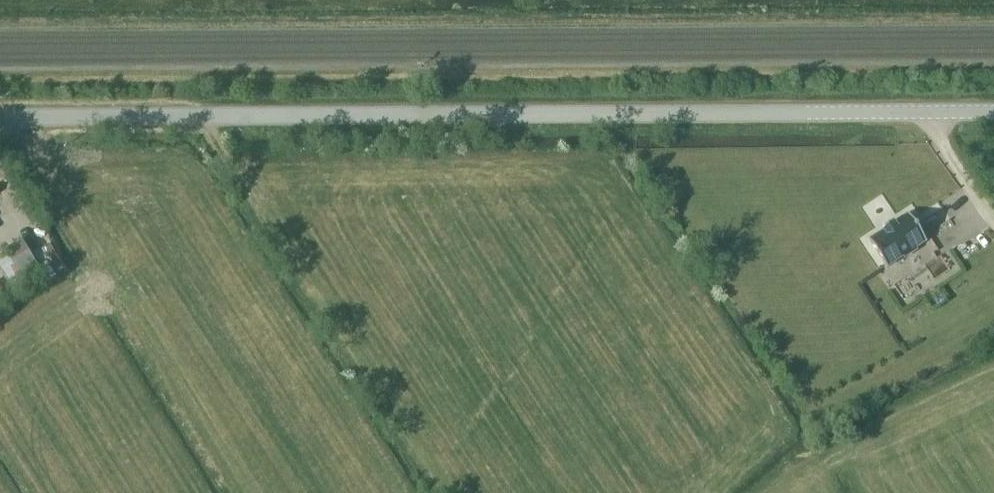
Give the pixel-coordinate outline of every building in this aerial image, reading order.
[(2,214),(14,208),(4,187),(0,189),(0,210),(2,214)] [(909,214),(895,223),(894,222),(883,229),(884,230),(870,240),(888,267),(904,256),(905,258),(918,249),(917,248),(927,241),(909,214)] [(40,268),(23,240),(6,251),(23,278),(40,268)]
